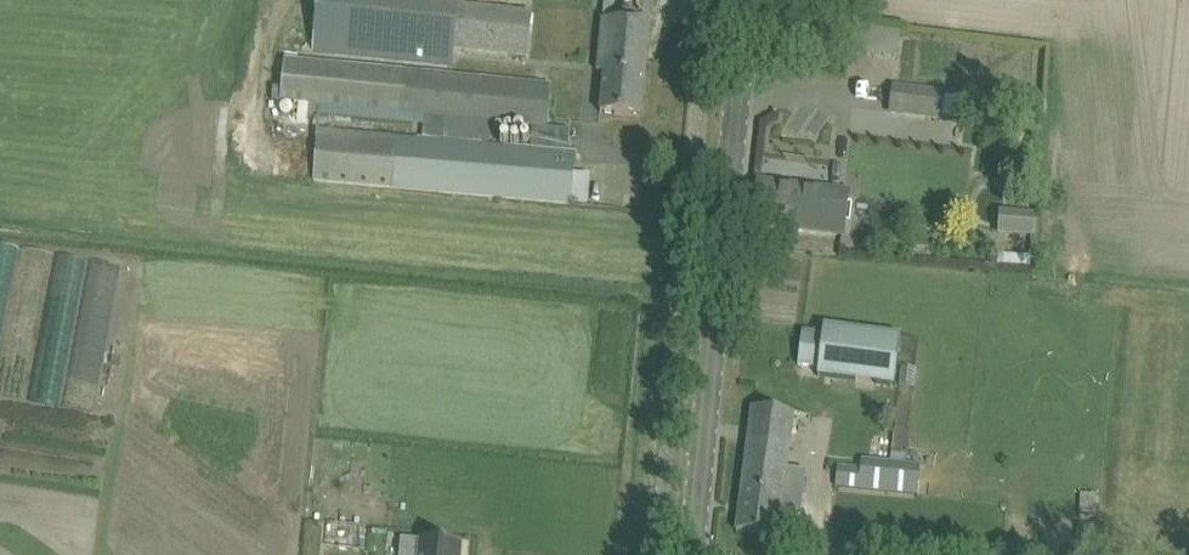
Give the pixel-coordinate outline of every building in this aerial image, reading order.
[(513,15),(370,0),(318,0),(315,32),(303,31),(301,49),(313,50),(313,53),(452,68),(454,50),(509,56),(513,15)] [(609,1),(603,73),(604,73),(601,113),(642,116),(652,5),(655,6),(655,0),(600,0),(609,1)] [(547,126),(548,119),(551,85),(284,58),(280,103),(531,128),(529,149),(318,127),(313,180),(568,206),(573,156),(568,155),(571,128),(547,126)] [(963,97),(945,94),(893,87),(889,112),(941,120),(941,117),(960,120),(963,97)] [(848,196),(783,187),(758,184),(753,226),(842,238),(848,196)] [(1017,212),(1015,236),(1033,237),(1035,237),(1036,214),(1035,214),(1017,212)] [(912,256),(930,258),(932,240),(914,238),(912,256)] [(824,324),(823,332),(803,330),(799,365),(819,368),(818,375),(895,385),(902,335),(824,324)] [(753,409),(736,532),(778,538),(781,513),(801,516),(806,472),(787,470),(795,415),(777,413),(753,409)] [(838,467),(836,487),(918,495),(921,466),(862,460),(861,469),(838,467)] [(1095,516),(1096,495),(1081,494),(1079,514),(1095,516)] [(400,554),(460,554),(461,545),(421,541),(402,539),(400,554)]
